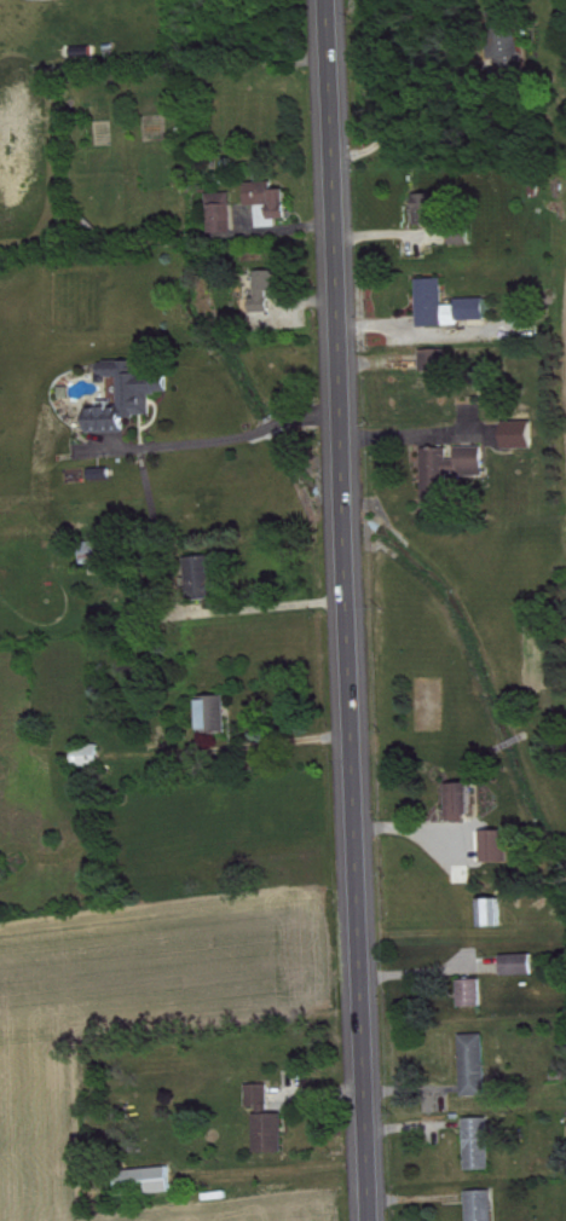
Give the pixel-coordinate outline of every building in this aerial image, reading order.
[(528,26),(498,29),(503,76),(533,73),(528,26)] [(254,185),(255,207),(277,207),(278,228),(286,228),(285,221),(296,220),(294,191),(280,192),(280,184),(254,185)] [(240,234),(239,195),(216,196),(218,235),(240,234)] [(422,227),(449,226),(448,195),(421,196),(422,227)] [(263,300),(254,300),(254,315),(277,315),(276,293),(286,292),(285,272),(262,273),(263,300)] [(491,300),(463,300),(463,307),(450,307),(449,280),(424,281),(425,326),(492,324),(491,300)] [(428,352),(429,373),(454,373),(453,351),(428,352)] [(95,435),(131,435),(131,418),(159,418),(159,395),(176,395),(176,375),(144,375),(144,363),(107,363),(107,379),(126,379),(127,410),(118,410),(118,403),(106,403),(106,410),(95,410),(95,435)] [(512,451),(540,450),(539,423),(511,424),(512,451)] [(430,451),(431,505),(457,504),(456,478),(491,477),(490,449),(463,449),(463,461),(456,461),(455,450),(430,451)] [(114,565),(113,543),(90,544),(90,565),(114,565)] [(225,601),(223,558),(195,559),(197,602),(225,601)] [(235,733),(234,698),(207,698),(208,734),(235,733)] [(82,769),(107,768),(106,747),(82,748),(82,769)] [(481,785),(456,786),(457,822),(482,821),(481,785)] [(518,864),(517,832),(491,833),(491,864),(518,864)] [(509,901),(488,901),(488,930),(510,929),(509,901)] [(540,956),(510,957),(511,978),(541,977),(540,956)] [(468,982),(469,1010),(491,1009),(490,982),(468,982)] [(495,1098),(493,1036),(469,1037),(471,1099),(495,1098)] [(293,1116),(277,1116),(276,1087),(254,1087),(255,1109),(264,1109),(264,1155),(293,1155),(293,1116)] [(472,1121),(474,1173),(498,1172),(497,1120),(472,1121)] [(179,1194),(179,1170),(126,1172),(127,1197),(179,1194)] [(500,1193),(474,1193),(475,1220),(501,1220),(500,1193)]
